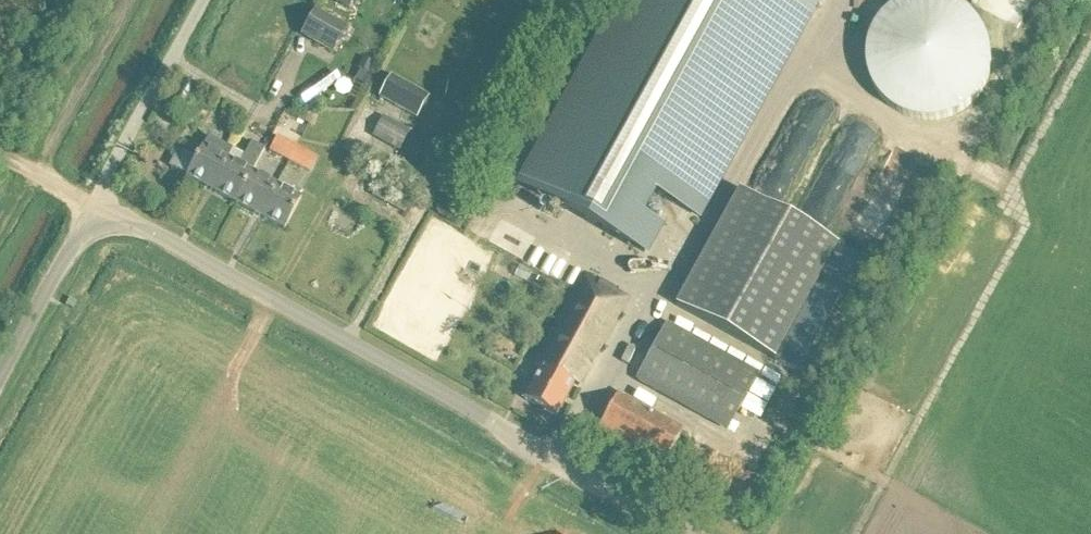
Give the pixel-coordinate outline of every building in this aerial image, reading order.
[(336,3),(348,11),(355,0),(338,0),(336,3)] [(664,229),(644,218),(655,197),(699,221),(808,18),(775,0),(623,0),(522,187),(650,255),(664,229)] [(808,18),(818,0),(775,0),(808,18)] [(924,123),(930,123),(934,123),(938,122),(946,121),(950,119),(956,117),(962,114),(967,110),(971,107),(975,103),(979,99),(981,96),(984,90),(986,85),(989,79),(990,73),(991,67),(991,60),(991,56),(990,50),(990,46),(988,42),(987,38),(985,34),(983,29),(981,26),(978,23),(976,19),(969,13),(967,11),(962,8),(957,5),(954,4),(950,2),(945,0),(942,0),(916,0),(911,1),(906,3),(901,5),(897,8),(894,10),(891,11),(887,15),(884,18),(880,22),(876,28),(873,33),(872,37),(870,41),(869,45),(868,52),(867,55),(867,58),(867,64),(867,68),(868,72),(869,78),(871,82),(872,86),(875,91),(879,98),(882,101),(885,104),(888,107),(891,110),(895,113),(899,115),(902,117),(906,119),(913,121),(916,122),(920,122),(924,123)] [(300,37),(331,54),(345,28),(315,11),(300,37)] [(420,118),(432,97),(395,77),(384,98),(420,118)] [(379,135),(406,150),(418,128),(390,113),(379,135)] [(210,192),(227,161),(232,152),(207,138),(195,161),(179,152),(170,169),(186,177),(185,178),(210,192)] [(288,163),(296,150),(276,139),(269,153),(288,163)] [(234,205),(251,174),(250,174),(263,151),(250,144),(238,167),(227,161),(210,192),(234,205)] [(296,150),(288,163),(308,174),(316,160),(296,150)] [(259,218),(275,187),(251,174),(234,205),(259,218)] [(371,198),(395,210),(404,214),(411,199),(378,183),(371,198)] [(275,187),(259,218),(284,231),(300,201),(298,200),(301,195),(292,190),(289,195),(275,187)] [(675,306),(775,361),(838,246),(738,191),(675,306)] [(578,387),(626,301),(583,278),(533,369),(539,372),(523,400),(553,417),(572,384),(578,387)] [(726,431),(756,376),(666,327),(636,381),(726,431)] [(662,468),(683,430),(616,394),(596,432),(662,468)]
